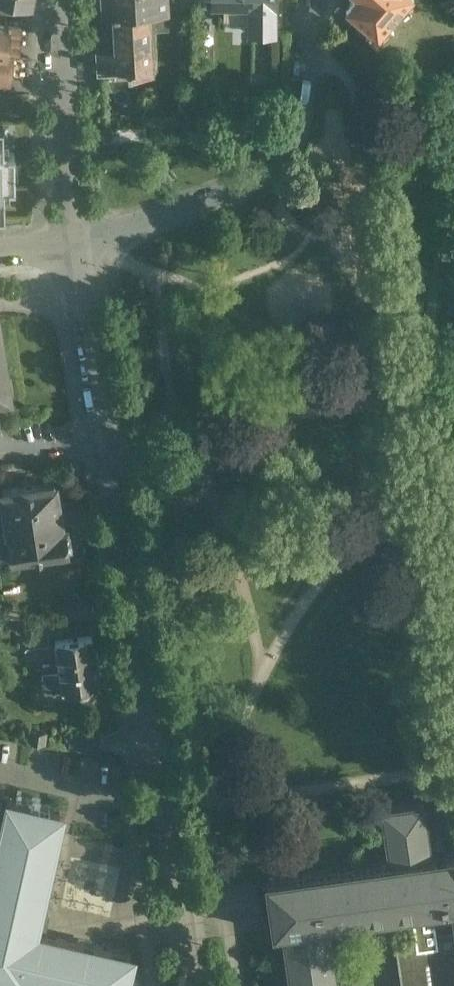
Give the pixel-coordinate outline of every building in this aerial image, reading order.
[(105,50),(116,49),(117,67),(148,65),(145,13),(168,12),(167,0),(102,0),(105,50)] [(249,0),(211,0),(211,3),(224,4),(224,9),(249,9),(249,0)] [(249,9),(249,32),(274,32),(274,5),(276,5),(276,0),(249,0),(249,9)] [(347,9),(372,30),(367,35),(378,45),(392,29),(386,24),(407,0),(354,0),(347,9)] [(0,27),(0,82),(7,83),(9,80),(12,62),(6,55),(9,28),(4,27),(4,28),(0,27)] [(145,127),(102,130),(103,143),(122,142),(126,142),(126,141),(146,140),(145,127)] [(15,187),(15,185),(5,185),(5,172),(14,172),(14,152),(0,152),(0,187),(15,187)] [(10,398),(0,334),(0,400),(10,398)] [(1,490),(2,491),(0,491),(0,502),(3,501),(9,533),(7,534),(8,535),(0,536),(0,558),(11,556),(11,557),(65,548),(63,542),(68,541),(66,528),(61,529),(60,524),(58,524),(52,483),(1,490)] [(35,622),(18,620),(16,630),(29,632),(36,633),(36,622),(35,622)] [(47,632),(36,633),(29,632),(25,638),(26,648),(49,645),(47,632)] [(90,635),(53,640),(57,665),(49,666),(48,663),(41,664),(45,689),(60,687),(61,689),(76,686),(77,693),(83,699),(92,697),(97,692),(95,683),(98,683),(95,669),(100,668),(97,650),(92,651),(90,635)] [(100,738),(94,736),(73,732),(70,748),(91,752),(98,751),(100,738)] [(433,850),(426,796),(382,801),(390,856),(265,873),(269,902),(272,923),(286,921),(295,985),(345,985),(335,917),(450,902),(453,935),(453,847),(433,850)] [(8,800),(0,833),(0,974),(21,979),(22,974),(52,981),(51,983),(50,983),(50,985),(52,985),(62,985),(61,985),(62,983),(74,985),(122,985),(129,953),(43,933),(45,927),(48,913),(36,910),(59,811),(8,800)]
